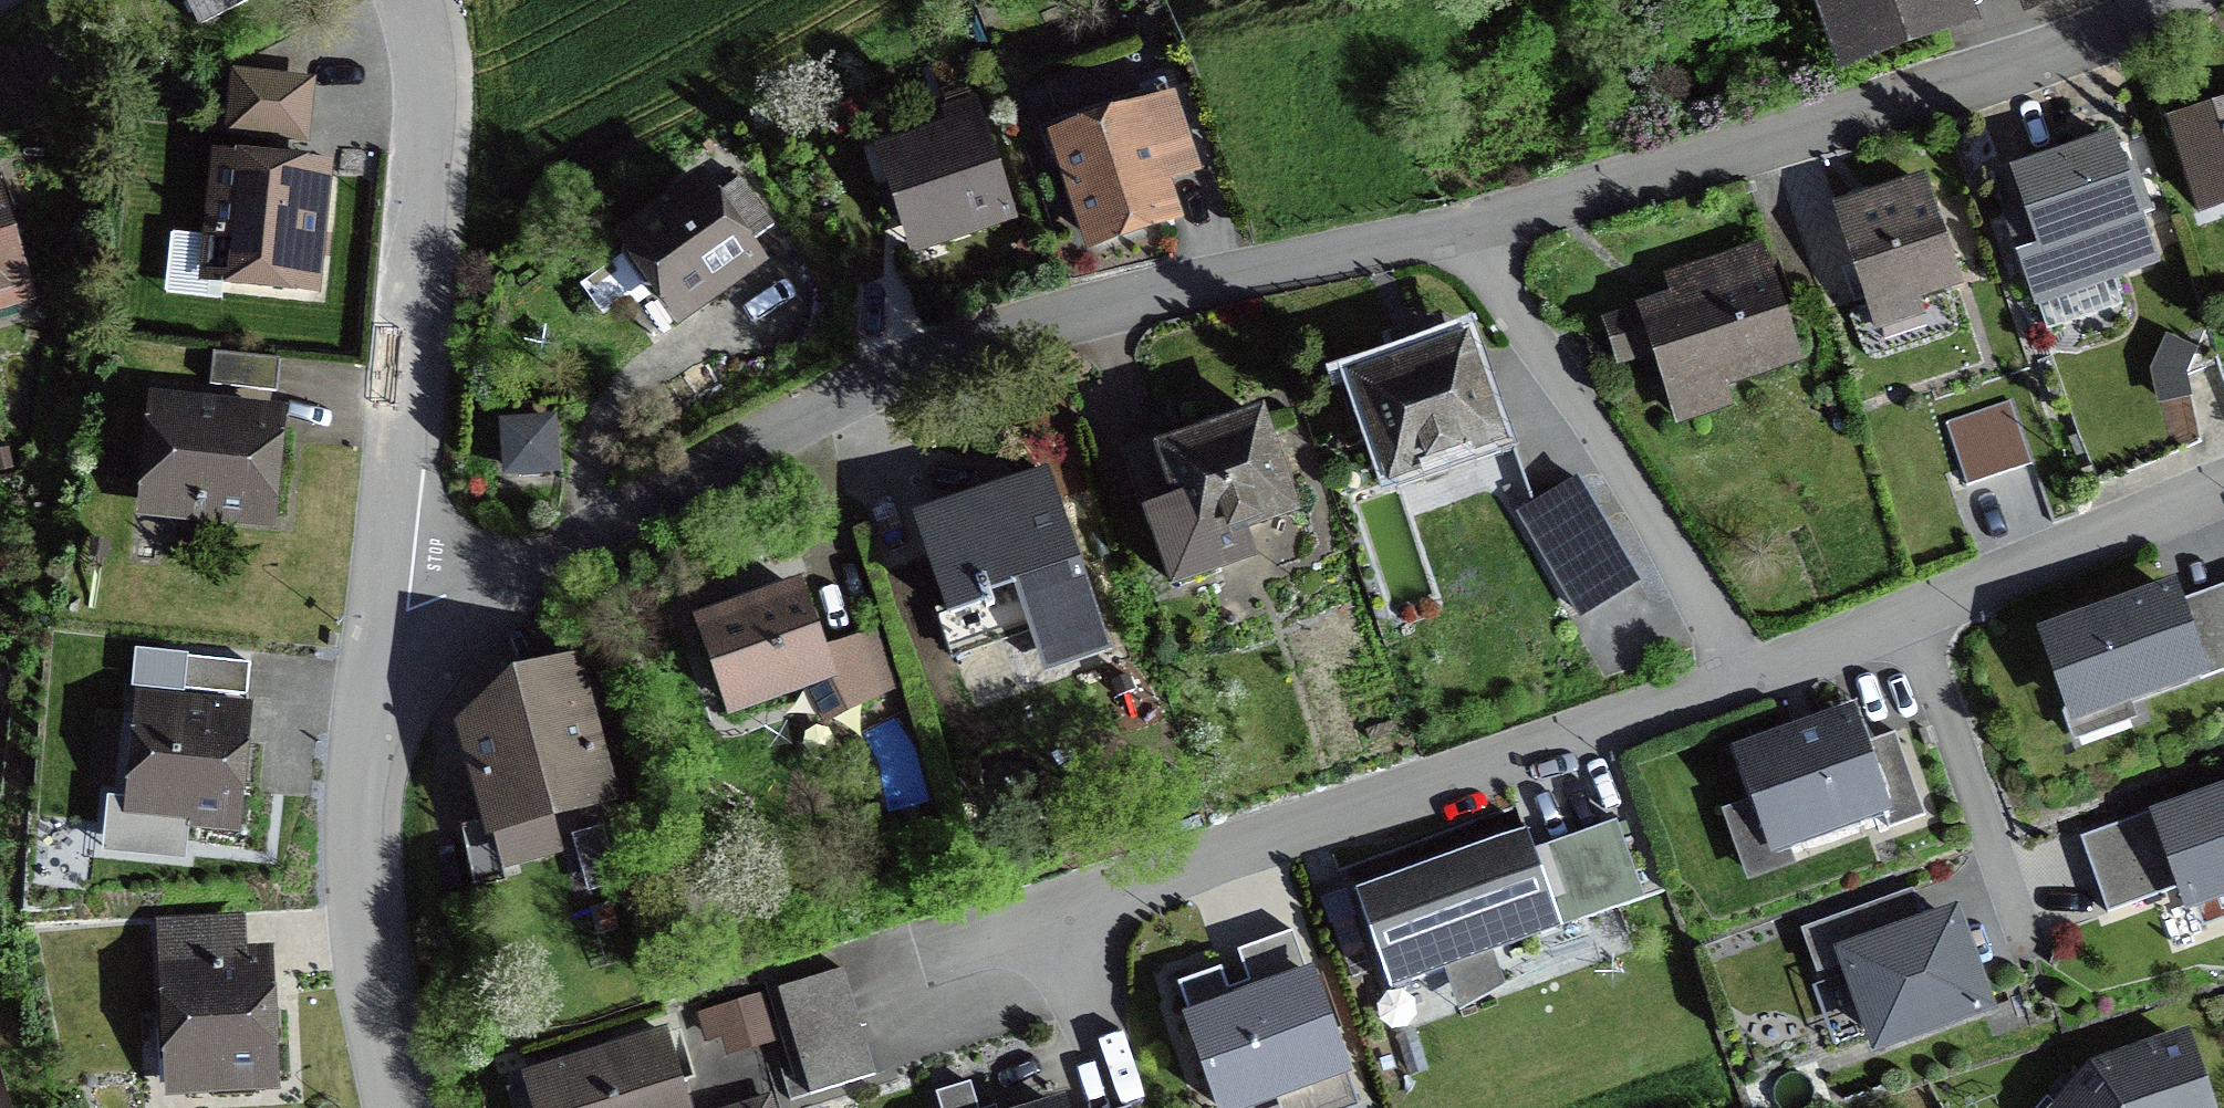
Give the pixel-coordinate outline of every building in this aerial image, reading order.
[(199,31),(263,0),(184,0),(199,31)] [(1833,72),(1959,23),(1950,0),(1804,0),(1833,72)] [(304,83),(230,82),(229,130),(303,132),(304,83)] [(1172,100),(1049,137),(1086,258),(1175,232),(1160,181),(1193,171),(1172,100)] [(2168,129),(2197,216),(2223,207),(2223,111),(2168,129)] [(982,125),(880,160),(913,258),(1016,224),(982,125)] [(2115,139),(2014,174),(2057,298),(2158,263),(2115,139)] [(324,174),(213,167),(205,296),(316,303),(324,174)] [(1929,183),(1838,208),(1873,335),(1924,321),(1919,302),(1959,291),(1929,183)] [(708,184),(613,247),(669,331),(764,268),(708,184)] [(24,286),(0,208),(0,294),(24,286)] [(1765,249),(1664,279),(1671,302),(1607,321),(1621,367),(1656,356),(1677,427),(1735,410),(1729,391),(1801,370),(1765,249)] [(1469,323),(1348,365),(1385,471),(1505,429),(1469,323)] [(2166,333),(2151,370),(2159,399),(2191,389),(2187,376),(2199,346),(2166,333)] [(272,360),(209,353),(205,384),(268,391),(272,360)] [(1252,397),(1143,434),(1161,488),(1138,496),(1164,574),(1249,545),(1238,513),(1286,497),(1252,397)] [(554,415),(496,415),(496,475),(554,475),(554,415)] [(273,437),(149,424),(139,514),(263,527),(273,437)] [(1579,480),(1533,507),(1557,548),(1546,554),(1579,611),(1636,577),(1579,480)] [(1044,483),(919,524),(952,623),(1029,598),(1053,668),(1100,652),(1044,483)] [(2179,575),(2038,628),(2071,714),(2212,661),(2179,575)] [(797,588),(695,626),(734,730),(836,692),(797,588)] [(1639,650),(1628,617),(1571,636),(1582,669),(1639,650)] [(246,665),(162,657),(159,689),(243,697),(246,665)] [(486,837),(612,804),(576,669),(457,733),(486,837)] [(1853,699),(1728,741),(1764,847),(1889,805),(1853,699)] [(242,725),(137,714),(126,819),(231,830),(242,725)] [(2156,812),(2187,903),(2223,891),(2223,789),(2156,812)] [(1526,829),(1359,886),(1391,979),(1558,922),(1526,829)] [(1952,906),(1836,943),(1869,1044),(1985,1006),(1952,906)] [(235,928),(157,930),(159,1099),(268,1098),(266,991),(235,991),(235,928)] [(1313,966),(1186,1008),(1219,1105),(1345,1063),(1313,966)] [(869,1075),(837,974),(772,995),(805,1096),(869,1075)] [(760,999),(699,1016),(705,1035),(722,1030),(727,1048),(770,1035),(760,999)] [(2051,1107),(2218,1107),(2191,1023),(2091,1055),(2049,1106),(2051,1107)] [(523,1080),(532,1107),(685,1107),(664,1038),(523,1080)] [(937,1094),(941,1107),(978,1107),(971,1084),(937,1094)]
